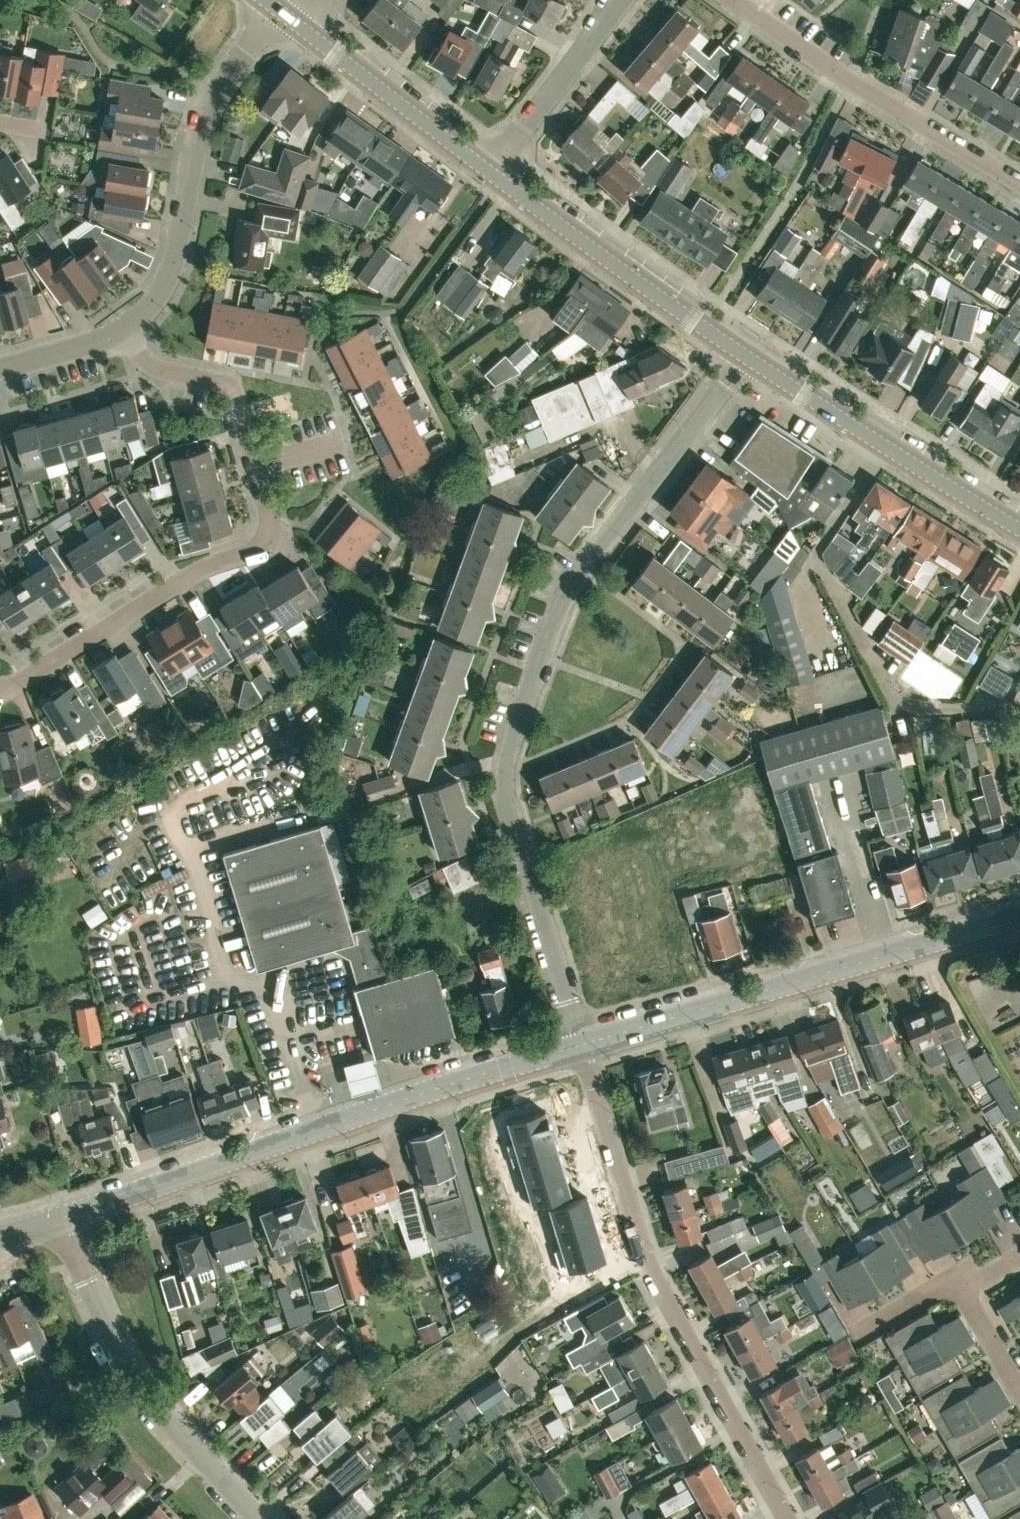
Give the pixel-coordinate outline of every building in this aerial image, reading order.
[(166,0),(141,0),(143,2),(134,15),(155,30),(167,12),(161,7),(166,0)] [(369,0),(361,10),(365,14),(363,17),(382,31),(407,0),(369,0)] [(382,31),(402,47),(428,12),(412,0),(407,0),(382,31)] [(442,6),(438,12),(447,19),(462,0),(434,0),(442,6)] [(564,3),(560,0),(473,0),(498,14),(504,3),(508,1),(526,11),(525,13),(534,18),(535,16),(552,25),(557,17),(559,18),(563,17),(568,9),(566,5),(564,3)] [(987,3),(982,0),(975,0),(970,8),(962,22),(972,28),(974,25),(987,3)] [(1016,0),(1014,0),(1003,0),(1012,4),(1009,9),(1019,14),(1019,0),(1016,0)] [(666,16),(669,19),(660,29),(680,47),(680,46),(716,76),(731,53),(719,43),(709,55),(688,37),(698,26),(685,15),(688,12),(677,2),(666,16)] [(925,15),(900,7),(892,30),(917,39),(923,41),(947,49),(949,43),(947,42),(933,38),(939,21),(937,20),(937,17),(928,14),(925,15)] [(1003,42),(1004,40),(1013,25),(990,11),(979,28),(1003,42)] [(501,39),(500,41),(476,83),(497,96),(525,47),(528,49),(536,35),(500,15),(491,34),(501,39)] [(444,66),(454,72),(456,69),(466,75),(488,38),(465,25),(460,35),(450,30),(439,48),(435,45),(426,61),(442,70),(444,66)] [(660,29),(650,41),(642,50),(688,88),(695,80),(683,70),(686,66),(673,55),(680,47),(660,29)] [(917,39),(892,30),(884,55),(924,68),(920,76),(934,84),(953,52),(947,49),(923,41),(917,39)] [(979,82),(965,104),(987,117),(1016,68),(1000,95),(990,88),(1015,46),(1004,40),(1003,42),(979,82)] [(974,42),(958,69),(957,68),(943,91),(965,104),(979,82),(969,76),(984,49),(974,42)] [(16,91),(15,95),(16,96),(23,56),(11,54),(13,45),(0,43),(0,89),(16,91)] [(61,94),(68,55),(29,47),(26,61),(23,60),(24,56),(23,56),(16,96),(40,100),(41,90),(61,94)] [(642,50),(625,70),(645,87),(646,87),(659,97),(669,86),(681,96),(688,88),(642,50)] [(705,100),(715,106),(733,81),(749,92),(764,70),(742,54),(737,61),(734,59),(705,100)] [(270,109),(282,118),(310,82),(291,67),(272,93),(273,93),(264,105),(270,109)] [(987,117),(1008,130),(1019,109),(1019,107),(1012,102),(1019,88),(1019,86),(1017,84),(1019,79),(1019,70),(1016,68),(987,117)] [(749,92),(740,105),(748,111),(749,111),(757,99),(771,108),(786,85),(764,70),(749,92)] [(118,115),(158,122),(162,98),(150,96),(152,84),(112,77),(108,98),(120,100),(118,115)] [(589,113),(599,121),(617,99),(625,106),(630,100),(635,94),(618,79),(589,113)] [(310,82),(282,118),(300,132),(308,121),(310,122),(329,97),(310,82)] [(812,118),(802,111),(809,101),(786,85),(771,108),(744,145),(760,157),(768,145),(762,141),(781,115),(792,123),(791,125),(802,132),(812,118)] [(682,133),(685,136),(705,109),(696,99),(681,116),(675,111),(667,121),(682,133)] [(716,120),(725,127),(740,105),(731,99),(716,120)] [(748,111),(740,105),(725,127),(733,132),(748,111)] [(1008,130),(1019,138),(1019,109),(1008,130)] [(329,140),(324,148),(335,156),(340,148),(358,160),(377,132),(347,110),(327,139),(329,140)] [(154,145),(158,122),(118,115),(105,113),(99,148),(123,152),(140,155),(142,143),(154,145)] [(591,161),(597,167),(624,137),(617,130),(608,140),(593,127),(596,124),(587,115),(583,113),(575,122),(578,126),(562,143),(587,165),(591,161)] [(841,209),(873,147),(864,143),(867,137),(853,130),(838,158),(850,164),(842,179),(844,180),(838,193),(834,191),(828,202),(841,209)] [(842,137),(830,131),(814,162),(815,163),(814,165),(825,170),(826,169),(842,137)] [(409,154),(377,132),(358,160),(375,172),(370,180),(378,186),(384,178),(389,182),(409,154)] [(631,143),(624,137),(597,167),(603,172),(599,176),(623,198),(627,193),(642,202),(656,182),(674,155),(673,154),(670,158),(657,147),(641,165),(624,150),(631,143)] [(873,147),(841,209),(853,215),(859,203),(859,204),(873,176),(884,182),(898,154),(884,146),(881,151),(873,147)] [(98,148),(95,168),(91,168),(82,182),(109,187),(109,186),(144,192),(148,169),(121,164),(123,152),(99,148),(98,148)] [(12,228),(24,220),(11,200),(30,188),(28,186),(37,180),(22,156),(13,162),(7,153),(4,155),(0,150),(0,209),(12,228)] [(283,175),(302,181),(303,178),(310,156),(291,150),(283,175)] [(788,175),(794,163),(781,154),(773,164),(788,175)] [(693,167),(674,155),(656,182),(675,195),(693,167)] [(451,186),(411,157),(393,182),(405,191),(388,215),(402,225),(419,202),(432,211),(451,186)] [(911,192),(915,188),(926,195),(927,195),(940,173),(918,159),(902,186),(911,192)] [(248,164),(241,187),(295,205),(302,181),(283,175),(248,164)] [(948,208),(961,185),(940,173),(927,195),(926,195),(901,237),(911,244),(916,236),(915,236),(927,215),(930,217),(939,202),(947,207),(948,208)] [(303,178),(302,181),(295,205),(310,209),(318,183),(303,178)] [(968,220),(982,198),(961,185),(948,208),(947,207),(932,234),(942,239),(949,227),(947,226),(949,223),(951,224),(958,214),(968,220)] [(112,225),(114,211),(142,216),(146,192),(144,192),(109,186),(109,187),(107,197),(95,195),(92,196),(89,215),(112,225)] [(672,246),(678,249),(686,255),(688,252),(707,264),(710,259),(722,241),(726,235),(710,224),(713,220),(694,208),(691,212),(662,191),(642,221),(675,242),(672,246)] [(355,207),(337,197),(328,214),(347,221),(363,228),(378,202),(363,194),(355,207)] [(892,203),(878,194),(863,219),(877,227),(892,203)] [(1003,210),(982,198),(968,220),(950,252),(956,255),(959,249),(964,252),(979,226),(990,233),(1003,210)] [(300,209),(286,206),(258,201),(255,221),(239,218),(236,235),(239,235),(234,263),(237,264),(238,267),(240,269),(243,271),(246,270),(248,269),(250,266),(263,268),(263,265),(269,266),(272,250),(266,249),(269,233),(295,238),(300,209)] [(887,234),(902,209),(892,203),(878,228),(887,234)] [(990,233),(961,281),(972,288),(978,278),(975,275),(987,255),(989,251),(992,252),(1000,239),(1011,245),(1011,246),(1019,231),(1019,220),(1003,210),(990,233)] [(846,212),(832,234),(864,256),(878,234),(846,212)] [(511,224),(492,249),(493,250),(485,260),(488,262),(481,271),(492,280),(500,269),(512,278),(537,245),(511,224)] [(75,255),(100,288),(121,273),(118,269),(129,262),(136,245),(101,229),(83,241),(79,235),(68,244),(76,254),(75,255)] [(776,247),(786,254),(798,238),(787,230),(776,247)] [(1011,246),(1011,245),(995,271),(1003,276),(1010,264),(1019,270),(1019,231),(1011,246)] [(381,243),(358,276),(379,290),(379,289),(387,295),(409,264),(401,258),(402,258),(381,243)] [(788,258),(799,264),(807,250),(796,244),(788,258)] [(870,250),(854,274),(869,284),(885,260),(870,250)] [(65,262),(57,251),(35,267),(61,303),(72,294),(79,303),(100,288),(75,255),(65,262)] [(812,264),(782,310),(808,327),(826,298),(809,287),(829,256),(821,251),(812,264)] [(1,262),(5,275),(26,268),(21,256),(1,262)] [(812,264),(805,259),(799,268),(784,258),(778,267),(777,266),(768,279),(758,295),(782,310),(812,264)] [(5,325),(28,318),(22,297),(33,294),(27,269),(5,275),(9,289),(0,291),(0,308),(5,325)] [(469,270),(445,302),(464,316),(488,285),(469,270)] [(550,314),(556,318),(537,344),(546,351),(571,333),(574,330),(604,290),(580,273),(562,298),(550,314)] [(943,297),(949,279),(936,275),(930,292),(943,297)] [(991,299),(996,290),(988,285),(982,293),(991,299)] [(221,297),(224,298),(226,289),(216,287),(214,301),(213,301),(205,344),(229,348),(237,305),(220,302),(221,297)] [(844,289),(818,330),(828,336),(827,338),(827,337),(826,338),(831,342),(828,347),(839,354),(842,349),(847,352),(848,351),(847,351),(869,318),(852,307),(858,298),(844,289)] [(265,290),(264,296),(253,353),(277,357),(285,314),(268,311),(269,306),(272,307),(274,292),(265,290)] [(599,348),(628,308),(604,290),(574,330),(575,330),(599,348)] [(237,305),(229,348),(253,353),(264,296),(254,294),(253,303),(256,304),(255,309),(237,305)] [(969,339),(977,307),(949,300),(941,332),(969,339)] [(302,318),(285,314),(277,357),(301,361),(309,319),(311,305),(302,303),(300,312),(303,313),(302,318)] [(907,345),(891,335),(896,328),(883,320),(879,321),(874,330),(874,332),(859,355),(871,363),(868,368),(894,384),(897,379),(899,381),(908,366),(918,372),(927,351),(934,332),(920,323),(907,345)] [(365,327),(327,347),(338,368),(377,349),(369,334),(373,331),(375,334),(383,330),(378,321),(366,327),(365,327)] [(1013,325),(1007,335),(1018,343),(1019,340),(1019,329),(1013,325)] [(527,340),(508,357),(521,370),(539,353),(527,340)] [(550,439),(634,403),(631,396),(681,375),(687,365),(656,344),(568,381),(532,396),(550,439)] [(519,372),(487,390),(492,399),(526,381),(558,357),(552,348),(519,372)] [(385,365),(377,349),(338,368),(349,390),(400,364),(396,355),(388,359),(389,362),(385,365)] [(937,372),(918,400),(942,415),(949,404),(953,407),(965,390),(953,382),(965,363),(950,353),(938,372),(937,372)] [(405,373),(400,364),(349,390),(360,412),(399,392),(391,376),(395,374),(397,377),(405,373)] [(998,397),(999,398),(1003,392),(986,381),(957,426),(976,438),(983,426),(980,425),(991,408),(998,397)] [(407,407),(399,392),(360,412),(371,433),(422,407),(418,398),(410,402),(411,405),(407,407)] [(119,399),(114,401),(125,441),(126,440),(125,438),(145,433),(148,444),(160,441),(152,414),(141,417),(134,395),(128,397),(127,394),(119,397),(119,399)] [(1000,453),(1019,423),(1019,411),(999,398),(998,397),(991,408),(980,425),(983,426),(976,438),(1000,453)] [(125,441),(114,401),(113,401),(114,403),(95,408),(105,446),(125,441)] [(422,407),(371,433),(382,455),(421,435),(413,419),(417,417),(419,420),(427,415),(422,407)] [(105,446),(95,408),(75,414),(86,451),(105,446)] [(75,414),(66,416),(55,419),(66,457),(77,454),(81,465),(88,463),(85,452),(86,451),(75,414)] [(816,449),(814,452),(763,418),(729,464),(757,484),(769,493),(774,496),(778,504),(790,527),(791,526),(789,523),(799,509),(795,507),(798,502),(813,513),(824,521),(853,477),(830,462),(831,460),(816,449)] [(66,457),(55,419),(36,425),(36,422),(35,423),(46,463),(66,457)] [(46,463),(35,423),(14,428),(21,450),(9,454),(17,481),(37,475),(38,479),(49,476),(46,463)] [(421,435),(382,455),(393,476),(432,457),(432,456),(450,447),(445,438),(432,445),(433,448),(429,450),(421,435)] [(179,443),(169,446),(159,453),(153,458),(160,483),(170,480),(178,478),(202,472),(216,468),(210,447),(182,455),(179,443)] [(601,453),(598,444),(590,447),(594,456),(601,453)] [(587,459),(594,456),(590,447),(583,450),(587,459)] [(589,516),(590,513),(591,507),(608,484),(578,462),(537,515),(567,538),(584,515),(589,516)] [(709,462),(690,486),(717,506),(727,493),(739,502),(747,491),(709,462)] [(118,479),(132,470),(133,470),(131,463),(115,467),(118,479)] [(202,472),(178,478),(170,480),(173,490),(181,487),(184,498),(204,492),(222,487),(216,468),(202,472)] [(94,477),(97,487),(107,481),(105,474),(94,477)] [(97,487),(94,477),(83,480),(87,494),(97,487)] [(863,534),(893,490),(877,479),(852,516),(860,521),(855,528),(862,533),(857,541),(863,534)] [(4,496),(15,493),(12,483),(1,486),(4,496)] [(777,503),(774,496),(769,493),(757,484),(750,494),(756,500),(768,512),(777,503)] [(690,486),(672,510),(699,530),(694,537),(706,546),(729,515),(717,506),(690,486)] [(204,492),(184,498),(189,518),(227,507),(222,487),(204,492)] [(140,512),(142,511),(149,507),(151,505),(140,489),(128,492),(135,503),(140,512)] [(100,490),(88,498),(94,508),(96,506),(106,500),(100,490)] [(909,502),(893,490),(863,534),(857,541),(865,547),(883,521),(892,527),(909,502)] [(18,502),(15,493),(4,496),(6,505),(18,502)] [(60,510),(68,505),(66,495),(56,497),(60,510)] [(126,559),(145,547),(133,528),(142,522),(126,496),(116,502),(125,515),(106,527),(126,559)] [(381,528),(348,500),(332,520),(366,547),(377,534),(381,537),(379,539),(386,545),(392,537),(381,528)] [(511,540),(515,530),(521,514),(486,501),(464,563),(498,576),(508,550),(513,549),(511,540)] [(81,502),(70,509),(75,516),(86,509),(81,502)] [(927,555),(946,524),(913,503),(894,534),(899,537),(897,542),(905,547),(908,544),(917,549),(911,559),(909,558),(900,572),(910,579),(913,576),(921,563),(927,555)] [(149,507),(142,511),(140,512),(145,521),(151,529),(164,525),(156,513),(151,505),(149,507)] [(227,507),(189,518),(195,538),(180,542),(183,552),(211,545),(208,534),(233,528),(227,507)] [(366,547),(332,520),(316,539),(350,566),(361,575),(367,567),(360,562),(358,564),(354,561),(366,547)] [(960,576),(980,546),(946,524),(927,555),(921,563),(913,576),(910,579),(911,579),(911,580),(923,587),(939,562),(960,576)] [(106,527),(88,538),(108,570),(126,559),(106,527)] [(792,530),(776,551),(789,561),(800,545),(792,530)] [(61,537),(52,543),(68,568),(77,562),(89,582),(108,570),(88,538),(69,550),(61,537)] [(633,581),(653,596),(673,570),(674,571),(693,546),(681,538),(663,563),(653,555),(633,581)] [(834,569),(849,551),(831,539),(822,553),(826,562),(834,569)] [(50,562),(32,573),(52,605),(60,600),(64,604),(72,599),(70,594),(71,593),(58,574),(68,568),(52,543),(42,549),(50,562)] [(763,594),(759,599),(759,600),(785,684),(815,676),(787,586),(801,567),(800,566),(809,552),(800,545),(789,561),(773,581),(763,594)] [(850,551),(849,551),(834,569),(841,579),(846,585),(858,572),(852,567),(857,561),(848,552),(850,551)] [(978,620),(995,594),(993,593),(1009,568),(1003,564),(1005,562),(995,556),(993,558),(987,554),(962,593),(971,599),(968,604),(967,603),(965,605),(967,606),(964,611),(978,620)] [(701,575),(712,561),(704,555),(694,569),(701,575)] [(858,572),(846,585),(848,587),(861,597),(882,570),(869,560),(859,573),(858,572)] [(720,567),(712,561),(701,575),(710,582),(720,567)] [(476,638),(482,622),(486,611),(491,611),(489,601),(498,576),(464,563),(441,625),(476,638)] [(280,577),(299,609),(309,602),(317,615),(336,603),(321,578),(310,584),(298,565),(280,577)] [(673,570),(653,596),(673,612),(693,585),(674,571),(673,570)] [(760,571),(750,584),(763,594),(773,581),(760,571)] [(52,605),(32,573),(14,585),(33,617),(52,605)] [(304,617),(299,609),(280,577),(262,588),(259,583),(258,583),(281,620),(283,623),(286,628),(304,617)] [(281,620),(258,583),(240,594),(265,635),(283,623),(281,620)] [(0,636),(14,627),(15,628),(19,632),(27,627),(26,622),(33,617),(14,585),(4,591),(0,585),(0,635),(0,636)] [(693,586),(693,585),(673,612),(694,627),(713,601),(693,586)] [(733,598),(743,605),(752,591),(743,585),(733,598)] [(713,601),(694,627),(714,642),(734,616),(723,608),(731,597),(722,590),(713,601)] [(960,610),(968,599),(957,592),(944,612),(965,627),(970,620),(976,625),(978,622),(960,610)] [(265,635),(240,594),(221,606),(233,625),(223,632),(239,657),(240,660),(269,642),(268,639),(265,635)] [(399,600),(395,610),(402,613),(406,603),(399,600)] [(410,616),(413,606),(406,603),(402,613),(410,616)] [(413,606),(410,616),(417,619),(421,608),(413,606)] [(874,607),(862,625),(871,631),(883,612),(874,607)] [(181,618),(171,624),(193,659),(204,652),(211,663),(218,665),(233,655),(217,630),(207,637),(189,608),(178,614),(181,618)] [(392,619),(388,629),(395,632),(399,622),(392,619)] [(907,663),(923,639),(894,619),(877,642),(907,663)] [(399,622),(395,632),(403,635),(406,624),(399,622)] [(941,642),(967,658),(980,638),(954,622),(941,642)] [(159,626),(148,633),(166,662),(156,668),(172,693),(187,684),(188,678),(181,666),(193,659),(171,624),(161,630),(159,626)] [(406,624),(403,635),(410,637),(414,627),(406,624)] [(449,712),(455,696),(458,686),(463,685),(462,676),(472,649),(437,637),(414,699),(449,712)] [(274,647),(281,660),(294,653),(286,640),(274,647)] [(773,651),(770,641),(758,644),(761,655),(773,651)] [(932,697),(949,697),(961,678),(918,649),(900,676),(932,697)] [(116,653),(94,667),(115,702),(137,689),(150,710),(166,700),(137,654),(122,663),(116,653)] [(691,673),(717,693),(732,673),(706,653),(691,673)] [(981,684),(1001,696),(1012,677),(991,665),(981,684)] [(717,693),(691,673),(676,693),(702,713),(714,722),(728,733),(734,724),(708,704),(717,693)] [(746,682),(738,690),(752,701),(759,692),(746,682)] [(112,735),(118,731),(97,697),(87,703),(75,684),(65,690),(62,686),(54,691),(53,698),(46,702),(68,738),(70,737),(75,739),(86,733),(103,722),(112,735)] [(676,693),(661,713),(686,733),(702,713),(676,693)] [(426,774),(432,758),(436,747),(441,746),(440,737),(449,712),(414,699),(391,761),(426,774)] [(367,706),(356,702),(353,711),(364,715),(367,706)] [(884,835),(906,829),(913,827),(906,799),(881,704),(760,740),(774,790),(799,863),(813,907),(810,908),(815,923),(856,911),(837,851),(833,852),(810,779),(864,763),(875,808),(876,807),(884,835)] [(686,733),(661,713),(645,733),(671,753),(686,733)] [(973,718),(974,736),(996,735),(995,716),(973,718)] [(7,728),(0,730),(0,758),(6,782),(39,774),(43,783),(64,774),(51,743),(34,750),(27,723),(23,724),(18,722),(6,725),(7,728)] [(714,722),(708,730),(722,741),(728,733),(714,722)] [(979,762),(974,740),(973,735),(958,738),(963,766),(979,762)] [(358,740),(345,736),(340,752),(353,756),(358,740)] [(634,738),(611,747),(623,778),(647,769),(634,738)] [(600,788),(601,788),(623,778),(611,747),(587,757),(600,788)] [(684,762),(697,773),(704,764),(690,754),(684,762)] [(605,801),(600,788),(587,757),(564,767),(577,797),(591,791),(602,818),(591,823),(595,831),(612,824),(615,823),(614,822),(612,817),(612,816),(605,801)] [(577,797),(564,767),(541,777),(553,807),(577,797)] [(992,771),(981,774),(979,774),(984,793),(987,805),(1000,802),(992,771)] [(396,783),(392,773),(385,775),(388,786),(396,783)] [(388,786),(385,775),(377,777),(381,788),(388,786)] [(377,777),(370,780),(373,790),(381,788),(377,777)] [(441,854),(477,843),(469,817),(473,813),(466,806),(458,779),(422,790),(441,854)] [(373,790),(370,780),(363,782),(366,792),(373,790)] [(652,781),(641,785),(648,801),(659,797),(652,781)] [(978,813),(989,811),(987,805),(984,793),(973,796),(978,813)] [(931,799),(934,808),(937,818),(947,816),(942,796),(931,799)] [(605,801),(612,816),(612,817),(621,812),(615,797),(605,801)] [(933,808),(922,811),(932,847),(937,845),(939,854),(923,859),(933,893),(936,891),(939,893),(944,891),(945,889),(956,886),(941,831),(933,808)] [(1017,868),(1019,869),(1019,832),(1019,831),(1003,836),(1000,826),(1003,825),(1000,813),(990,816),(999,849),(1006,871),(1017,868)] [(575,831),(568,815),(558,820),(564,836),(575,831)] [(990,816),(980,819),(983,831),(986,830),(989,840),(973,844),(983,878),(986,876),(989,878),(994,876),(995,874),(1006,871),(999,849),(990,816)] [(227,852),(236,885),(221,890),(223,898),(238,893),(258,969),(336,946),(351,958),(360,987),(354,988),(376,1058),(457,1033),(435,963),(389,977),(373,924),(351,931),(321,824),(227,852)] [(950,828),(941,831),(956,886),(966,883),(969,884),(974,883),(975,880),(979,879),(969,846),(952,850),(949,841),(953,840),(950,828)] [(892,846),(875,851),(885,882),(890,880),(897,903),(924,895),(915,862),(898,867),(892,846)] [(8,877),(35,869),(29,852),(3,860),(8,877)] [(480,879),(468,854),(442,866),(454,892),(480,879)] [(488,857),(479,860),(482,870),(491,867),(488,857)] [(795,895),(789,875),(751,886),(756,906),(795,895)] [(89,909),(99,922),(108,916),(99,902),(89,909)] [(703,919),(697,921),(701,934),(703,933),(710,955),(724,951),(724,952),(727,955),(732,956),(735,953),(736,949),(735,948),(741,946),(731,911),(717,915),(713,902),(699,906),(703,919)] [(513,999),(497,945),(479,951),(486,975),(490,973),(494,986),(482,990),(491,1022),(515,1015),(510,1000),(513,999)] [(895,1029),(892,1021),(892,1020),(889,1021),(881,1001),(857,1011),(869,1041),(862,1044),(876,1079),(894,1072),(881,1037),(894,1032),(893,1030),(895,1029)] [(960,1031),(948,1001),(925,1010),(931,1024),(935,1024),(941,1039),(948,1053),(965,1046),(959,1032),(960,1031)] [(81,1044),(102,1040),(95,1002),(75,1005),(81,1044)] [(931,1024),(925,1010),(906,1018),(918,1048),(922,1046),(929,1066),(950,1057),(948,1053),(941,1039),(935,1024),(931,1024)] [(218,1022),(215,1013),(197,1017),(199,1027),(218,1022)] [(849,1051),(850,1051),(836,1019),(816,1026),(830,1057),(841,1092),(860,1086),(849,1051)] [(178,1040),(173,1024),(172,1022),(146,1030),(152,1049),(177,1040),(178,1040)] [(174,1026),(177,1038),(188,1034),(184,1023),(174,1026)] [(797,1033),(800,1041),(811,1064),(830,1057),(816,1026),(797,1033)] [(789,1035),(769,1041),(765,1042),(774,1074),(779,1089),(803,1082),(789,1035)] [(125,1067),(127,1079),(136,1077),(128,1042),(105,1047),(110,1070),(125,1067)] [(755,1106),(770,1097),(768,1092),(771,1092),(779,1089),(774,1074),(765,1042),(740,1050),(755,1105),(755,1106)] [(723,1084),(721,1084),(726,1100),(732,1112),(755,1105),(740,1050),(715,1057),(723,1084)] [(986,1050),(971,1058),(985,1083),(986,1083),(993,1096),(994,1095),(1007,1088),(986,1050)] [(380,1083),(372,1054),(343,1062),(351,1090),(380,1083)] [(221,1057),(209,1061),(229,1119),(250,1112),(244,1094),(255,1090),(251,1079),(230,1086),(221,1057)] [(229,1119),(209,1061),(198,1065),(208,1093),(199,1096),(209,1126),(229,1119)] [(676,1078),(669,1080),(665,1066),(653,1070),(652,1068),(636,1073),(647,1112),(668,1106),(669,1111),(673,1110),(677,1121),(687,1118),(676,1078)] [(148,1126),(154,1144),(154,1145),(180,1136),(161,1082),(159,1073),(133,1082),(138,1096),(127,1100),(137,1129),(138,1130),(148,1126)] [(161,1082),(180,1136),(203,1129),(187,1083),(186,1084),(183,1074),(161,1082)] [(104,1102),(107,1114),(96,1118),(89,1094),(71,1099),(77,1123),(79,1123),(88,1152),(120,1142),(116,1129),(129,1125),(114,1098),(111,1099),(107,1086),(93,1091),(96,1104),(104,1102)] [(994,1095),(1010,1122),(1019,1117),(1019,1107),(1009,1087),(1007,1088),(994,1095)] [(825,1096),(808,1105),(825,1137),(843,1127),(837,1116),(825,1096)] [(779,1115),(769,1099),(758,1105),(768,1122),(779,1115)] [(887,1106),(898,1124),(909,1118),(899,1099),(887,1106)] [(2,1100),(0,1100),(0,1132),(10,1129),(2,1100)] [(545,1110),(510,1120),(516,1141),(551,1130),(545,1110)] [(750,1145),(755,1156),(794,1137),(784,1118),(769,1126),(773,1134),(750,1145)] [(738,1119),(724,1124),(733,1153),(748,1148),(738,1119)] [(455,1172),(456,1172),(444,1129),(410,1139),(410,1141),(406,1143),(410,1155),(414,1154),(422,1181),(439,1238),(472,1229),(455,1172)] [(551,1130),(516,1141),(522,1162),(557,1151),(551,1130)] [(1013,1177),(1000,1154),(1004,1152),(992,1131),(973,1142),(999,1185),(1013,1177)] [(483,1140),(473,1143),(476,1153),(485,1150),(483,1140)] [(666,1161),(671,1179),(730,1162),(724,1145),(666,1161)] [(969,1170),(981,1163),(970,1145),(958,1152),(969,1170)] [(485,1150),(476,1153),(479,1163),(488,1160),(485,1150)] [(557,1151),(522,1162),(528,1182),(564,1172),(557,1151)] [(920,1170),(912,1156),(911,1155),(878,1173),(886,1188),(920,1170)] [(367,1173),(365,1174),(365,1175),(374,1201),(385,1197),(394,1220),(420,1210),(413,1185),(400,1190),(391,1165),(377,1169),(375,1167),(368,1170),(367,1173)] [(564,1172),(528,1182),(534,1203),(570,1192),(564,1172)] [(358,1206),(374,1201),(365,1175),(365,1174),(361,1175),(359,1173),(352,1176),(351,1179),(338,1184),(344,1200),(339,1202),(343,1211),(348,1209),(350,1217),(336,1222),(343,1241),(356,1236),(367,1233),(366,1232),(363,1221),(361,1215),(358,1206)] [(973,1174),(972,1173),(957,1182),(957,1183),(958,1183),(964,1193),(947,1203),(946,1200),(945,1201),(968,1240),(969,1240),(967,1237),(999,1219),(973,1174)] [(495,1182),(485,1185),(488,1195),(497,1192),(495,1182)] [(673,1216),(695,1210),(688,1184),(665,1191),(673,1216)] [(872,1191),(854,1202),(859,1210),(877,1200),(872,1191)] [(497,1192),(488,1195),(491,1204),(500,1201),(497,1192)] [(721,1202),(720,1199),(718,1192),(705,1195),(708,1206),(721,1202)] [(739,1196),(723,1200),(725,1210),(741,1206),(739,1196)] [(293,1198),(283,1201),(301,1250),(311,1246),(306,1231),(316,1227),(305,1197),(294,1201),(293,1198)] [(587,1198),(552,1208),(558,1229),(594,1218),(587,1198)] [(301,1250),(283,1201),(272,1205),(273,1208),(262,1213),(274,1243),(285,1239),(291,1254),(301,1250)] [(967,1241),(968,1240),(945,1201),(944,1201),(946,1204),(929,1214),(922,1203),(906,1212),(907,1213),(898,1219),(899,1222),(906,1233),(916,1227),(934,1257),(966,1238),(967,1241)] [(724,1212),(721,1202),(708,1206),(711,1216),(724,1212)] [(703,1235),(695,1210),(673,1216),(680,1241),(703,1235)] [(758,1239),(775,1233),(779,1244),(790,1239),(780,1211),(752,1222),(758,1239)] [(743,1215),(707,1229),(712,1241),(748,1226),(743,1215)] [(401,1224),(408,1245),(428,1238),(422,1216),(401,1224)] [(594,1218),(558,1229),(564,1250),(600,1239),(594,1218)] [(212,1227),(219,1249),(209,1253),(218,1280),(228,1277),(223,1260),(247,1252),(251,1265),(261,1262),(247,1219),(229,1225),(228,1222),(212,1227)] [(906,1233),(899,1222),(889,1228),(887,1224),(888,1224),(887,1223),(871,1232),(872,1233),(878,1243),(861,1253),(860,1251),(859,1251),(882,1291),(883,1290),(882,1288),(913,1269),(899,1245),(910,1239),(906,1233)] [(789,1232),(808,1263),(820,1255),(802,1224),(789,1232)] [(178,1258),(182,1271),(175,1273),(183,1303),(205,1297),(200,1280),(215,1276),(203,1234),(199,1235),(197,1233),(190,1235),(189,1238),(179,1241),(183,1257),(178,1258)] [(509,1233),(500,1236),(503,1246),(512,1243),(509,1233)] [(600,1239),(564,1250),(571,1270),(606,1260),(600,1239)] [(512,1243),(503,1246),(506,1256),(515,1253),(512,1243)] [(366,1290),(352,1244),(331,1251),(345,1297),(366,1290)] [(724,1276),(748,1263),(751,1261),(744,1249),(717,1264),(711,1253),(690,1264),(703,1287),(724,1276)] [(848,1308),(870,1295),(872,1297),(882,1291),(859,1251),(858,1251),(860,1254),(843,1264),(837,1254),(838,1254),(837,1252),(821,1262),(848,1308)] [(724,1276),(703,1287),(716,1311),(723,1307),(737,1299),(729,1285),(740,1279),(741,1280),(753,1273),(748,1263),(724,1276)] [(518,1264),(508,1267),(511,1277),(521,1274),(518,1264)] [(820,1283),(812,1270),(794,1281),(810,1310),(829,1299),(820,1283)] [(338,1282),(311,1290),(317,1310),(344,1302),(338,1282)] [(277,1288),(285,1310),(296,1307),(288,1284),(277,1288)] [(1015,1288),(1019,1295),(998,1307),(1007,1321),(1019,1313),(1019,1286),(1015,1288)] [(596,1327),(602,1337),(634,1321),(620,1296),(606,1304),(602,1296),(566,1316),(573,1328),(583,1323),(588,1331),(596,1327)] [(757,1300),(750,1304),(749,1304),(754,1313),(762,1309),(757,1300)] [(36,1352),(40,1361),(54,1355),(32,1305),(19,1311),(16,1304),(0,1311),(0,1327),(8,1346),(15,1361),(36,1352)] [(827,1327),(841,1319),(832,1304),(819,1312),(827,1327)] [(928,1311),(885,1336),(902,1365),(969,1326),(961,1314),(938,1327),(928,1311)] [(331,1313),(311,1331),(324,1346),(345,1328),(331,1313)] [(763,1338),(776,1331),(788,1325),(785,1320),(782,1314),(757,1327),(752,1319),(750,1315),(733,1325),(726,1328),(728,1331),(725,1335),(728,1341),(733,1341),(739,1352),(763,1338)] [(419,1325),(424,1341),(440,1336),(435,1320),(419,1325)] [(371,1337),(367,1322),(353,1326),(357,1341),(371,1337)] [(793,1335),(788,1325),(776,1331),(781,1342),(793,1335)] [(976,1339),(969,1326),(902,1365),(919,1394),(962,1369),(953,1353),(976,1339)] [(3,1371),(17,1365),(15,1361),(8,1346),(0,1327),(0,1365),(3,1371)] [(204,1347),(211,1364),(237,1352),(229,1335),(204,1347)] [(610,1383),(612,1385),(656,1361),(645,1340),(637,1344),(632,1335),(602,1352),(584,1361),(581,1363),(586,1372),(600,1365),(610,1383)] [(602,1352),(594,1337),(566,1352),(574,1367),(581,1363),(584,1361),(602,1352)] [(763,1338),(739,1352),(737,1353),(739,1353),(752,1375),(776,1362),(763,1338)] [(832,1346),(843,1364),(857,1356),(846,1338),(832,1346)] [(220,1360),(212,1365),(202,1370),(215,1385),(215,1386),(230,1404),(233,1402),(244,1415),(265,1397),(253,1382),(263,1374),(248,1357),(239,1366),(238,1366),(230,1373),(220,1360)] [(64,1376),(57,1361),(45,1366),(51,1381),(64,1376)] [(656,1361),(612,1385),(617,1395),(635,1386),(642,1397),(668,1383),(657,1362),(656,1361)] [(877,1381),(884,1393),(896,1386),(889,1373),(877,1381)] [(965,1373),(921,1398),(938,1427),(1005,1389),(998,1376),(974,1389),(965,1373)] [(813,1383),(803,1389),(795,1375),(761,1393),(774,1417),(795,1405),(807,1399),(807,1398),(819,1392),(813,1383)] [(472,1395),(482,1410),(508,1392),(498,1377),(472,1395)] [(563,1382),(549,1389),(561,1412),(574,1405),(563,1382)] [(838,1383),(821,1393),(826,1403),(844,1393),(838,1383)] [(998,1431),(989,1415),(1013,1401),(1005,1389),(938,1427),(955,1456),(998,1431)] [(10,1398),(18,1414),(32,1407),(25,1392),(10,1398)] [(265,1397),(244,1415),(241,1418),(256,1435),(258,1433),(270,1446),(291,1428),(279,1414),(285,1409),(270,1392),(265,1397)] [(824,1402),(819,1392),(807,1398),(807,1399),(812,1408),(824,1402)] [(454,1405),(464,1419),(479,1408),(469,1394),(454,1405)] [(637,1396),(609,1412),(614,1422),(624,1416),(642,1406),(637,1396)] [(653,1440),(689,1421),(677,1397),(648,1413),(660,1436),(653,1439),(653,1440)] [(795,1405),(774,1417),(787,1440),(808,1428),(795,1405)] [(336,1413),(326,1421),(314,1407),(294,1425),(305,1439),(302,1441),(317,1459),(320,1456),(351,1430),(336,1413)] [(553,1434),(566,1427),(559,1414),(546,1421),(553,1434)] [(614,1422),(606,1426),(613,1439),(631,1428),(624,1416),(614,1422)] [(689,1421),(653,1440),(657,1447),(661,1449),(665,1446),(673,1460),(702,1444),(689,1421)] [(819,1435),(824,1446),(843,1436),(837,1425),(819,1435)] [(351,1430),(320,1456),(331,1469),(328,1472),(343,1490),(382,1457),(367,1441),(365,1443),(355,1431),(353,1432),(351,1430)] [(958,1460),(975,1490),(1019,1463),(1019,1446),(1011,1452),(1001,1435),(958,1460)] [(810,1481),(831,1470),(818,1447),(797,1458),(810,1481)] [(849,1447),(838,1453),(844,1463),(854,1457),(849,1447)] [(873,1456),(869,1449),(854,1457),(844,1463),(831,1470),(810,1481),(823,1505),(843,1493),(836,1479),(861,1466),(860,1463),(873,1456)] [(86,1461),(57,1487),(78,1511),(103,1489),(112,1499),(133,1480),(118,1463),(102,1478),(86,1461)] [(687,1474),(693,1484),(660,1502),(666,1514),(699,1495),(722,1481),(711,1461),(687,1474)] [(975,1490),(992,1518),(1019,1502),(1019,1463),(975,1490)] [(552,1465),(534,1473),(545,1499),(563,1492),(552,1465)] [(620,1490),(607,1465),(594,1473),(606,1497),(620,1490)] [(881,1482),(880,1481),(875,1471),(853,1482),(859,1493),(865,1490),(866,1491),(881,1482)] [(710,1516),(734,1503),(722,1481),(699,1495),(705,1505),(695,1511),(698,1517),(700,1516),(702,1518),(705,1518),(710,1516)] [(869,1497),(841,1513),(844,1518),(842,1518),(873,1518),(894,1507),(881,1482),(866,1491),(869,1497)] [(919,1493),(928,1509),(944,1500),(935,1484),(919,1493)] [(362,1514),(369,1509),(367,1508),(374,1502),(362,1487),(325,1518),(326,1518),(367,1518),(362,1514)] [(951,1489),(944,1494),(950,1504),(957,1500),(951,1489)] [(2,1515),(4,1518),(44,1518),(32,1493),(4,1506),(7,1512),(2,1515)] [(947,1501),(936,1507),(943,1518),(957,1518),(947,1501)] [(734,1503),(710,1516),(705,1518),(743,1518),(734,1503)] [(157,1506),(143,1518),(169,1518),(157,1506)] [(561,1518),(591,1518),(584,1506),(561,1518)] [(1001,1518),(1019,1518),(1019,1508),(1001,1518)]
